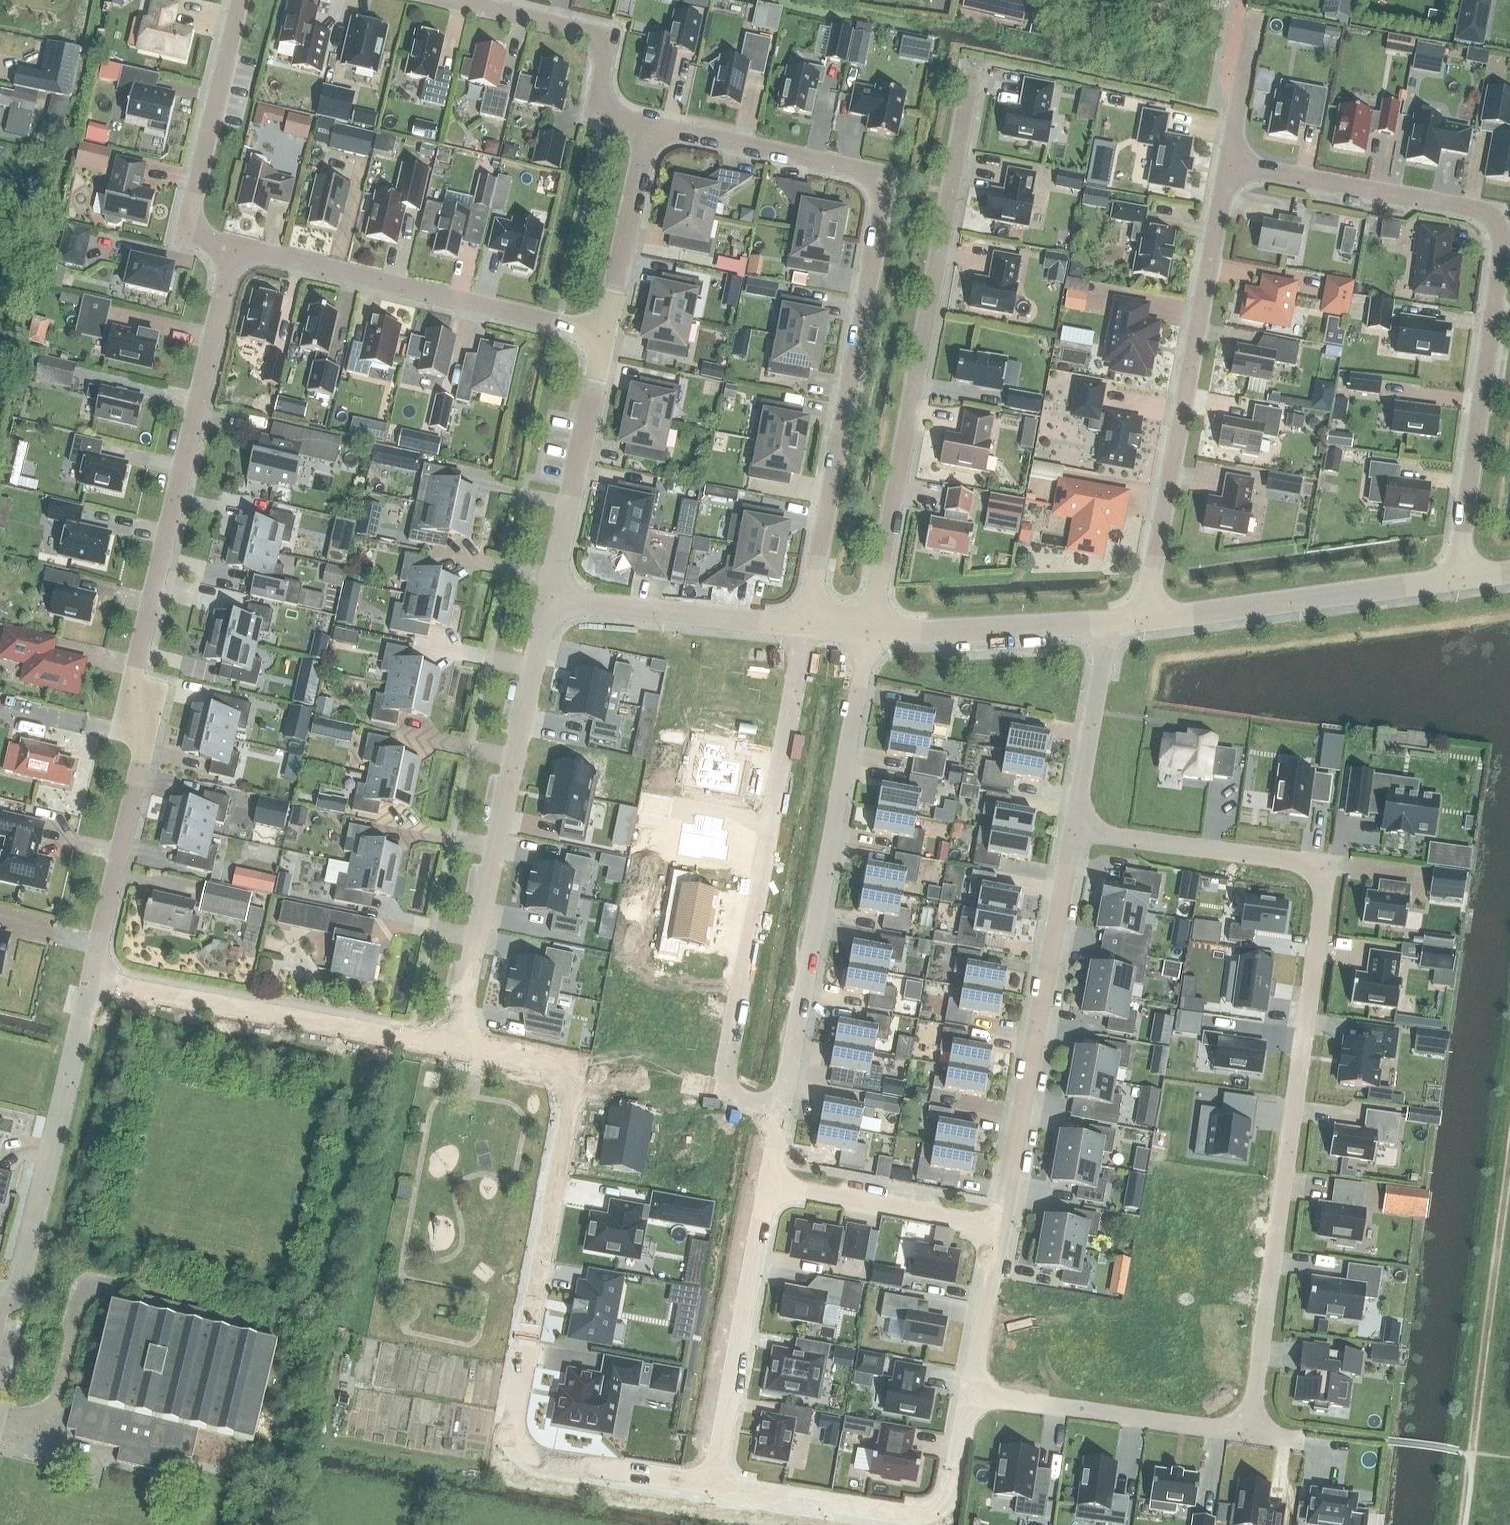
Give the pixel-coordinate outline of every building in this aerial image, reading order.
[(962,9),(1006,19),(1011,0),(964,0),(962,9)] [(1350,20),(1354,0),(1324,0),(1321,15),(1350,20)] [(1456,39),(1480,43),(1488,0),(1463,0),(1456,39)] [(137,49),(184,60),(190,32),(171,27),(176,6),(153,1),(148,22),(144,21),(137,49)] [(288,3),(278,44),(294,48),(290,66),(303,69),(320,73),(327,44),(329,34),(312,30),(316,10),(288,3)] [(639,81),(669,87),(677,50),(693,53),(700,19),(674,13),(668,41),(649,37),(639,81)] [(341,66),(375,73),(375,70),(378,71),(382,56),(379,55),(385,29),(380,28),(381,24),(357,19),(356,22),(352,21),(341,66)] [(1290,21),(1287,40),(1321,47),(1325,27),(1290,21)] [(824,59),(845,64),(852,30),(830,26),(824,59)] [(1325,27),(1324,35),(1337,38),(1339,30),(1325,27)] [(415,32),(405,76),(425,81),(420,102),(444,107),(451,76),(435,72),(443,39),(415,32)] [(854,32),(851,44),(867,47),(869,36),(854,32)] [(745,35),(739,62),(731,61),(727,53),(708,65),(715,77),(710,99),(740,105),(747,72),(763,76),(771,40),(745,35)] [(1401,38),(1398,51),(1412,54),(1415,40),(1401,38)] [(17,70),(13,87),(69,100),(79,51),(47,43),(40,75),(17,70)] [(1411,70),(1439,75),(1444,48),(1416,43),(1411,70)] [(460,77),(470,79),(469,82),(486,86),(479,115),(502,120),(509,89),(496,86),(503,53),(477,47),(474,63),(464,61),(460,77)] [(1484,65),(1486,53),(1467,48),(1464,61),(1484,65)] [(519,74),(512,103),(514,103),(514,101),(560,112),(567,85),(563,84),(567,68),(542,62),(538,79),(534,78),(534,80),(520,76),(521,75),(519,74)] [(154,91),(158,76),(158,77),(158,75),(121,67),(117,84),(118,85),(118,83),(132,87),(127,108),(128,108),(126,117),(151,123),(149,131),(166,135),(174,100),(175,96),(154,91)] [(778,110),(809,117),(817,82),(820,83),(823,71),(807,67),(805,73),(787,69),(783,85),(781,84),(777,100),(780,100),(778,110)] [(1269,93),(1270,70),(1255,70),(1253,92),(1269,93)] [(1003,133),(1002,136),(1045,144),(1051,115),(1047,114),(1052,86),(1025,81),(1020,109),(1008,107),(1005,121),(1003,122),(1001,131),(1003,133)] [(1275,93),(1267,136),(1295,141),(1298,126),(1320,130),(1327,91),(1280,82),(1277,94),(1275,93)] [(869,118),(866,130),(896,137),(905,94),(875,88),(875,90),(854,86),(848,114),(869,118)] [(10,108),(4,132),(27,137),(32,115),(16,112),(17,110),(32,113),(36,98),(35,98),(37,93),(15,88),(14,94),(0,90),(0,106),(10,108)] [(1509,182),(1509,93),(1487,88),(1481,122),(1494,125),(1485,178),(1505,182),(1505,181),(1509,182)] [(317,116),(342,122),(348,97),(323,91),(317,116)] [(1085,92),(1082,106),(1096,108),(1099,94),(1085,92)] [(41,123),(36,143),(56,148),(68,100),(52,96),(46,124),(41,123)] [(1333,148),(1363,153),(1367,130),(1377,132),(1377,133),(1392,136),(1398,104),(1383,101),(1380,114),(1371,113),(1371,112),(1340,106),(1333,148)] [(305,139),(308,114),(254,107),(252,123),(280,126),(278,136),(305,139)] [(1137,144),(1155,147),(1148,184),(1182,190),(1191,141),(1163,136),(1167,117),(1143,112),(1137,144)] [(1445,123),(1414,117),(1405,161),(1436,167),(1439,150),(1446,151),(1446,152),(1465,155),(1470,130),(1444,125),(1445,123)] [(106,141),(109,127),(89,123),(85,137),(106,141)] [(327,149),(367,158),(373,133),(333,124),(327,149)] [(423,141),(432,143),(435,128),(426,126),(423,141)] [(530,164),(559,171),(566,139),(538,132),(530,164)] [(81,144),(77,160),(106,167),(110,151),(81,144)] [(251,156),(248,167),(247,167),(237,207),(265,213),(269,199),(287,204),(293,180),(274,176),(275,174),(265,171),(267,163),(266,161),(264,159),(251,156)] [(138,190),(144,165),(117,159),(111,184),(110,184),(103,215),(105,215),(104,220),(107,224),(116,226),(120,224),(121,219),(145,225),(153,194),(138,190)] [(365,237),(396,244),(405,208),(419,211),(428,172),(402,166),(394,199),(375,194),(365,237)] [(990,190),(985,220),(1027,227),(1032,198),(1030,197),(1035,175),(1007,170),(1003,192),(990,190)] [(668,208),(710,217),(713,203),(751,178),(752,178),(718,171),(717,180),(703,188),(683,184),(683,181),(674,179),(668,208)] [(1083,176),(1061,172),(1058,191),(1079,195),(1083,176)] [(309,224),(335,230),(341,202),(344,203),(348,186),(317,178),(310,208),(313,209),(309,224)] [(472,205),(488,209),(494,181),(479,178),(472,205)] [(798,232),(841,240),(846,210),(837,208),(836,212),(815,208),(806,195),(808,186),(774,180),(775,180),(801,218),(798,232)] [(1081,205),(1105,210),(1108,193),(1084,188),(1081,205)] [(490,212),(503,215),(506,203),(493,200),(490,212)] [(425,202),(418,232),(433,236),(437,237),(433,253),(456,259),(460,242),(464,243),(471,213),(469,212),(442,206),(440,206),(425,202)] [(1132,274),(1165,280),(1173,234),(1143,229),(1146,210),(1113,204),(1110,220),(1133,224),(1130,242),(1138,243),(1132,274)] [(710,217),(668,208),(664,225),(667,226),(665,235),(670,236),(668,247),(707,256),(710,243),(705,242),(710,217)] [(1277,226),(1263,223),(1258,249),(1296,256),(1301,230),(1298,230),(1300,221),(1278,217),(1277,226)] [(512,271),(525,275),(527,272),(532,273),(542,228),(512,221),(511,225),(494,221),(488,250),(504,254),(502,266),(511,268),(512,271)] [(1381,242),(1397,244),(1399,227),(1383,225),(1381,242)] [(58,262),(81,267),(89,232),(66,227),(58,262)] [(1450,233),(1416,228),(1413,253),(1419,254),(1413,292),(1439,296),(1439,299),(1455,301),(1458,284),(1455,284),(1458,258),(1447,257),(1450,233)] [(1356,233),(1344,231),(1341,245),(1354,247),(1356,233)] [(841,240),(798,232),(794,257),(788,256),(786,269),(826,276),(828,264),(833,265),(835,256),(838,257),(841,240)] [(991,273),(990,281),(974,278),(969,308),(1011,316),(1016,285),(1015,285),(1020,259),(993,253),(992,258),(993,258),(992,268),(990,268),(990,271),(990,272),(991,273)] [(713,270),(744,276),(746,261),(715,256),(713,270)] [(1067,259),(1046,256),(1043,273),(1064,276),(1067,259)] [(171,276),(173,268),(131,258),(124,287),(166,297),(167,290),(171,291),(175,277),(171,276)] [(649,295),(646,312),(688,321),(693,296),(699,297),(701,284),(662,276),(659,288),(654,287),(652,296),(649,295)] [(726,276),(724,288),(738,291),(741,279),(726,276)] [(1241,318),(1286,327),(1294,285),(1263,280),(1261,293),(1247,291),(1241,318)] [(1322,312),(1345,317),(1351,284),(1328,280),(1322,312)] [(277,322),(282,300),(252,293),(249,308),(247,307),(240,339),(273,347),(278,323),(277,322)] [(1083,298),(1066,295),(1063,311),(1080,315),(1083,298)] [(784,311),(779,337),(822,344),(825,327),(822,327),(823,317),(818,317),(820,305),(781,297),(778,311),(784,311)] [(84,298),(77,329),(100,334),(107,303),(84,298)] [(1365,329),(1389,332),(1393,301),(1369,298),(1365,329)] [(1148,368),(1156,325),(1142,323),(1145,307),(1116,301),(1105,360),(1113,362),(1111,370),(1141,375),(1142,367),(1148,368)] [(315,363),(313,363),(307,392),(331,398),(338,369),(324,365),(337,313),(309,306),(299,349),(317,353),(315,363)] [(688,321),(646,312),(642,329),(645,330),(643,339),(648,340),(646,352),(685,360),(688,347),(683,346),(688,321)] [(1449,327),(1433,325),(1433,322),(1400,317),(1396,354),(1428,358),(1429,355),(1445,357),(1449,327)] [(31,341),(47,345),(53,321),(36,318),(31,341)] [(363,346),(352,344),(346,372),(366,377),(369,366),(390,370),(398,327),(369,320),(363,346)] [(1343,323),(1326,321),(1322,353),(1339,356),(1343,323)] [(154,351),(157,338),(139,334),(113,328),(106,358),(149,368),(153,351),(154,351)] [(1093,334),(1061,328),(1059,342),(1091,348),(1093,334)] [(411,336),(406,359),(407,359),(407,358),(419,361),(417,372),(445,378),(455,338),(426,331),(424,340),(412,337),(412,336),(411,336)] [(822,344),(779,337),(774,362),(769,361),(767,374),(806,381),(808,369),(814,370),(815,361),(819,361),(822,344)] [(1272,353),(1236,346),(1231,375),(1269,382),(1272,363),(1294,367),(1298,345),(1274,341),(1272,353)] [(503,398),(514,352),(481,344),(474,376),(462,373),(455,400),(468,403),(471,391),(503,398)] [(1085,362),(1088,348),(1076,345),(1073,359),(1085,362)] [(262,381),(278,385),(284,358),(269,354),(262,381)] [(960,354),(955,382),(972,385),(980,386),(980,389),(999,392),(1000,387),(1004,363),(1005,360),(977,355),(977,357),(960,354)] [(33,380),(70,389),(75,364),(39,356),(33,380)] [(1346,392),(1378,396),(1380,378),(1348,373),(1346,392)] [(627,399),(624,416),(666,425),(671,400),(677,401),(679,388),(640,380),(638,392),(632,391),(630,400),(627,399)] [(1097,414),(1102,388),(1078,384),(1072,415),(1090,418),(1088,430),(1104,433),(1098,463),(1130,468),(1138,421),(1097,414)] [(101,389),(89,387),(86,398),(98,401),(94,418),(135,427),(142,398),(101,388),(101,389)] [(1311,404),(1310,410),(1329,413),(1333,390),(1318,387),(1315,404),(1311,403),(1311,404)] [(1006,408),(1038,413),(1040,397),(1009,392),(1006,408)] [(429,428),(444,431),(452,400),(436,396),(429,428)] [(1267,396),(1266,403),(1278,405),(1279,398),(1267,396)] [(765,416),(760,441),(803,449),(806,432),(803,431),(804,422),(799,421),(801,409),(762,402),(759,415),(765,416)] [(1342,420),(1342,402),(1333,402),(1333,420),(1342,420)] [(1303,429),(1307,407),(1287,403),(1282,425),(1303,429)] [(1438,409),(1394,404),(1391,432),(1434,438),(1435,435),(1437,435),(1439,423),(1436,422),(1438,409)] [(1281,412),(1254,407),(1251,424),(1223,419),(1218,447),(1242,452),(1241,455),(1257,458),(1261,437),(1276,440),(1281,412)] [(940,464),(984,473),(989,443),(988,442),(992,418),(965,412),(964,416),(965,416),(963,426),(962,426),(961,430),(964,431),(963,438),(945,435),(940,464)] [(666,425),(624,416),(620,433),(623,434),(621,443),(626,444),(624,456),(663,464),(666,451),(661,450),(666,425)] [(365,440),(382,444),(386,426),(369,422),(365,440)] [(339,442),(272,426),(269,441),(261,439),(257,456),(253,455),(245,489),(246,489),(248,479),(273,484),(274,481),(294,486),(299,466),(295,465),(297,459),(333,468),(339,442)] [(1326,446),(1351,449),(1352,436),(1327,432),(1326,446)] [(439,457),(442,441),(417,435),(413,451),(439,457)] [(101,444),(75,437),(69,463),(83,466),(79,484),(120,493),(127,464),(98,457),(101,444)] [(803,449),(760,441),(755,466),(750,465),(748,478),(787,485),(789,474),(795,475),(796,466),(799,466),(803,449)] [(1323,472),(1337,474),(1341,452),(1326,450),(1323,472)] [(389,467),(415,473),(418,456),(393,451),(389,467)] [(1398,482),(1400,468),(1369,464),(1367,479),(1387,482),(1383,508),(1385,508),(1383,524),(1381,524),(1381,525),(1409,522),(1409,521),(1408,521),(1409,511),(1424,514),(1428,486),(1398,482)] [(428,494),(426,505),(469,514),(474,491),(458,487),(458,485),(446,483),(448,470),(423,465),(418,491),(428,494)] [(14,489),(17,475),(1,471),(0,476),(0,485),(14,489)] [(1223,493),(1225,494),(1223,501),(1208,499),(1203,529),(1245,536),(1250,506),(1249,506),(1253,481),(1226,476),(1223,491),(1223,493)] [(1099,549),(1101,545),(1105,523),(1119,525),(1125,495),(1060,483),(1055,513),(1075,517),(1071,539),(1072,544),(1074,548),(1079,550),(1090,553),(1095,552),(1099,549)] [(605,503),(602,520),(644,529),(649,504),(655,506),(657,493),(618,484),(616,496),(610,495),(608,504),(605,503)] [(732,499),(733,490),(706,487),(705,495),(732,499)] [(944,512),(948,512),(947,522),(929,519),(924,549),(967,557),(973,527),(964,526),(966,516),(968,516),(972,494),(948,490),(944,512)] [(990,496),(987,514),(1019,520),(1022,502),(990,496)] [(51,502),(47,519),(66,524),(59,556),(103,567),(110,534),(78,526),(82,509),(51,502)] [(670,581),(696,584),(699,568),(688,567),(690,551),(706,554),(708,540),(693,537),(697,505),(681,503),(670,581)] [(469,514),(426,505),(424,516),(413,514),(407,541),(433,546),(435,533),(448,536),(448,534),(464,537),(469,514)] [(726,543),(741,546),(784,554),(787,537),(783,536),(785,527),(780,526),(782,514),(748,508),(746,519),(731,516),(726,543)] [(233,543),(276,553),(278,542),(289,544),(295,518),(270,512),(267,525),(254,522),(254,524),(238,520),(233,543)] [(335,518),(325,562),(345,566),(355,522),(335,518)] [(602,520),(595,550),(605,552),(606,548),(626,553),(635,566),(633,575),(667,582),(667,581),(666,581),(641,543),(644,529),(602,520)] [(374,541),(377,528),(359,524),(356,537),(374,541)] [(276,553),(233,543),(227,566),(243,570),(243,572),(247,573),(245,579),(253,580),(249,595),(296,606),(301,585),(280,581),(283,567),(273,565),(276,553)] [(726,558),(724,569),(701,586),(700,586),(734,592),(735,583),(748,574),(769,578),(769,581),(778,583),(784,554),(741,546),(738,560),(726,558)] [(410,584),(407,595),(450,604),(455,581),(439,577),(439,576),(427,573),(430,560),(404,555),(399,582),(410,584)] [(49,614),(89,624),(96,596),(69,590),(72,576),(46,570),(40,595),(53,598),(49,614)] [(360,589),(345,586),(336,626),(351,629),(360,589)] [(307,589),(304,605),(323,609),(326,593),(307,589)] [(450,604),(407,595),(405,607),(394,604),(389,631),(414,636),(417,623),(429,626),(429,624),(446,627),(450,604)] [(216,614),(211,637),(254,647),(259,622),(270,625),(273,611),(248,605),(245,618),(233,616),(232,617),(216,614)] [(48,655),(51,641),(6,631),(0,657),(28,664),(24,682),(47,687),(47,685),(74,691),(81,663),(48,655)] [(254,647),(211,637),(205,660),(221,664),(221,665),(233,668),(230,681),(255,687),(261,661),(251,658),(254,647)] [(391,674),(389,685),(432,694),(436,671),(420,667),(421,666),(409,663),(411,650),(386,645),(380,672),(391,674)] [(326,653),(312,650),(310,661),(324,664),(326,653)] [(650,670),(664,673),(666,663),(652,660),(650,670)] [(618,704),(620,692),(627,693),(632,668),(615,664),(611,680),(574,671),(571,684),(569,683),(567,693),(618,704)] [(706,689),(700,722),(746,731),(753,697),(736,694),(738,682),(713,678),(711,689),(706,689)] [(432,694),(389,685),(386,697),(376,694),(370,721),(396,726),(398,713),(410,716),(411,714),(427,717),(432,694)] [(564,716),(591,722),(588,737),(616,744),(622,718),(615,717),(618,704),(567,693),(565,703),(566,703),(564,716)] [(315,714),(328,716),(331,699),(319,696),(315,714)] [(890,725),(892,725),(890,731),(930,738),(933,725),(948,728),(953,701),(924,696),(921,712),(894,707),(890,725)] [(194,707),(189,730),(232,740),(234,729),(245,731),(251,705),(226,699),(223,712),(211,709),(210,711),(194,707)] [(991,705),(976,702),(973,718),(988,720),(991,705)] [(311,709),(290,704),(285,726),(306,731),(311,709)] [(653,724),(656,713),(644,710),(642,722),(653,724)] [(1007,738),(1005,752),(1044,759),(1045,753),(1049,753),(1053,736),(1023,731),(1022,731),(1025,718),(999,714),(996,737),(1007,738)] [(311,734),(350,742),(353,725),(315,717),(311,734)] [(663,745),(665,729),(654,727),(653,727),(650,742),(663,745)] [(232,740),(189,730),(183,753),(199,757),(199,759),(211,762),(208,775),(233,781),(240,754),(229,751),(232,740)] [(890,731),(889,737),(888,737),(885,754),(912,759),(913,759),(910,774),(941,780),(945,755),(928,752),(930,738),(890,731)] [(372,764),(370,775),(413,784),(418,761),(402,757),(402,756),(390,753),(393,740),(367,735),(362,762),(372,764)] [(1209,774),(1231,777),(1235,749),(1213,746),(1214,739),(1188,735),(1187,740),(1164,736),(1159,769),(1183,773),(1182,777),(1208,781),(1209,774)] [(21,741),(13,774),(68,787),(73,761),(58,758),(60,750),(21,741)] [(702,756),(699,755),(694,786),(735,793),(741,763),(723,759),(725,746),(704,742),(702,756)] [(646,761),(648,749),(637,746),(634,758),(646,761)] [(1044,759),(1005,752),(1002,765),(991,763),(987,786),(1012,790),(1014,778),(1044,783),(1047,766),(1043,765),(1044,759)] [(547,791),(547,792),(592,802),(601,761),(576,755),(573,770),(554,766),(550,782),(549,782),(548,783),(550,784),(548,792),(547,791)] [(1280,768),(1274,814),(1305,818),(1307,801),(1327,804),(1331,778),(1311,775),(1311,773),(1299,771),(1299,770),(1296,769),(1296,770),(1280,768)] [(1369,814),(1370,810),(1389,812),(1387,825),(1393,826),(1392,830),(1403,831),(1412,833),(1415,833),(1416,829),(1436,832),(1441,796),(1393,790),(1395,776),(1375,773),(1375,771),(1356,768),(1351,811),(1369,814)] [(413,784),(370,775),(368,787),(357,784),(351,811),(377,816),(380,803),(392,806),(392,804),(408,808),(413,784)] [(877,803),(876,810),(916,817),(918,804),(932,807),(937,781),(909,776),(907,791),(906,791),(879,786),(876,803),(877,803)] [(172,800),(167,823),(210,833),(212,822),(223,825),(229,798),(204,792),(201,805),(189,803),(188,804),(172,800)] [(546,802),(543,819),(561,823),(558,837),(584,843),(592,802),(547,792),(546,793),(548,793),(546,801),(545,801),(544,802),(546,802)] [(993,817),(990,830),(1030,838),(1031,831),(1032,832),(1035,814),(1008,810),(1011,797),(986,792),(982,815),(993,817)] [(328,809),(343,812),(346,797),(331,794),(328,809)] [(258,796),(253,823),(282,830),(288,803),(258,796)] [(290,823),(302,826),(305,809),(293,806),(290,823)] [(916,817),(876,810),(875,816),(874,816),(871,833),(898,838),(896,850),(920,854),(924,832),(913,830),(916,817)] [(681,821),(675,855),(703,860),(704,857),(726,861),(729,844),(726,844),(729,830),(723,829),(725,818),(694,812),(692,823),(681,821)] [(20,887),(20,885),(44,890),(51,862),(33,857),(35,845),(39,846),(42,832),(44,824),(3,814),(0,826),(0,837),(7,838),(4,851),(0,850),(0,882),(20,887)] [(210,833),(167,823),(161,847),(177,851),(177,852),(189,855),(186,868),(211,874),(218,847),(207,845),(210,833)] [(354,854),(351,865),(394,874),(399,851),(383,847),(383,846),(371,843),(374,830),(348,825),(343,852),(354,854)] [(631,832),(615,829),(612,845),(628,849),(631,832)] [(997,869),(999,856),(1027,861),(1030,844),(1029,844),(1030,838),(990,830),(988,844),(977,842),(973,864),(997,869)] [(863,882),(862,888),(901,896),(904,882),(915,884),(919,859),(895,854),(892,870),(865,865),(862,882),(863,882)] [(530,878),(528,888),(569,896),(572,883),(588,887),(593,862),(566,856),(562,871),(535,866),(532,878),(530,878)] [(660,863),(632,858),(627,886),(639,888),(642,876),(657,879),(660,863)] [(394,874),(351,865),(349,877),(338,874),(333,901),(358,906),(361,893),(373,896),(373,894),(390,898),(394,874)] [(1461,901),(1465,873),(1433,869),(1429,897),(1461,901)] [(235,871),(232,887),(271,896),(274,880),(235,871)] [(972,871),(967,894),(978,896),(976,909),(1016,916),(1017,910),(1018,910),(1021,893),(994,888),(996,876),(972,871)] [(274,892),(286,894),(290,874),(278,872),(274,892)] [(673,872),(665,913),(712,922),(717,895),(690,890),(693,876),(673,872)] [(1102,906),(1144,914),(1146,899),(1156,901),(1160,877),(1136,873),(1134,885),(1104,880),(1101,896),(1104,897),(1102,906)] [(250,894),(205,883),(201,900),(220,905),(219,914),(245,921),(250,894)] [(1365,893),(1361,923),(1405,929),(1409,899),(1408,899),(1409,887),(1379,883),(1379,884),(1384,885),(1382,895),(1365,893)] [(528,898),(525,910),(553,916),(550,932),(577,937),(582,912),(566,909),(569,896),(528,888),(526,897),(528,898)] [(901,896),(862,888),(861,895),(860,894),(856,912),(883,917),(881,929),(906,934),(910,911),(899,909),(901,896)] [(175,933),(193,937),(197,919),(191,918),(194,903),(153,894),(150,906),(148,906),(142,931),(144,923),(175,930),(175,933)] [(1229,925),(1227,940),(1251,944),(1253,930),(1283,934),(1287,905),(1243,899),(1239,926),(1229,925)] [(334,934),(332,945),(337,946),(331,972),(368,979),(372,980),(375,968),(378,953),(364,950),(366,941),(368,941),(372,923),(280,904),(276,923),(334,934)] [(1144,914),(1102,906),(1101,910),(1099,909),(1096,926),(1098,926),(1098,930),(1125,935),(1123,947),(1147,951),(1151,930),(1141,928),(1144,914)] [(246,923),(242,942),(255,945),(259,927),(262,927),(266,911),(250,907),(246,923)] [(949,937),(947,945),(955,946),(983,951),(986,935),(1011,940),(1012,940),(1016,923),(1014,923),(1016,916),(976,909),(976,911),(962,908),(960,918),(957,938),(949,937)] [(707,949),(712,922),(665,913),(658,955),(678,958),(680,944),(707,949)] [(1431,947),(1433,935),(1423,934),(1421,946),(1431,947)] [(849,961),(848,967),(887,974),(890,961),(900,963),(904,940),(879,936),(877,948),(851,944),(848,961),(849,961)] [(1420,963),(1451,968),(1453,952),(1422,948),(1420,963)] [(510,975),(508,985),(549,993),(558,995),(562,979),(568,981),(573,955),(546,950),(543,965),(515,959),(511,975),(510,975)] [(964,975),(962,988),(1001,995),(1002,989),(1004,989),(1007,972),(980,967),(982,954),(957,950),(953,973),(964,975)] [(1366,976),(1355,974),(1354,974),(1350,1003),(1397,1010),(1401,981),(1396,980),(1400,956),(1369,952),(1366,976)] [(1248,962),(1241,1009),(1272,1013),(1275,990),(1282,991),(1283,984),(1276,983),(1280,958),(1278,958),(1276,966),(1248,962)] [(1088,970),(1085,990),(1129,998),(1131,983),(1141,985),(1145,964),(1121,959),(1119,971),(1091,966),(1090,971),(1088,970)] [(1180,964),(1164,961),(1162,973),(1178,976),(1180,964)] [(887,974),(848,967),(847,973),(845,973),(842,990),(869,995),(867,1008),(892,1013),(896,990),(885,988),(887,974)] [(903,998),(920,1001),(923,983),(906,980),(903,998)] [(507,995),(504,1010),(536,1017),(532,1035),(559,1040),(565,1013),(555,1011),(558,995),(549,993),(508,985),(506,994),(507,995)] [(1001,995),(962,988),(959,1001),(948,999),(944,1022),(969,1026),(971,1014),(998,1019),(1001,1001),(1000,1001),(1001,995)] [(1129,998),(1085,990),(1081,1010),(1083,1010),(1082,1014),(1110,1019),(1108,1031),(1132,1035),(1136,1014),(1126,1012),(1129,998)] [(834,1040),(833,1046),(873,1053),(875,1040),(887,1042),(891,1019),(866,1014),(864,1027),(836,1022),(833,1039),(834,1040)] [(1345,1039),(1343,1056),(1340,1056),(1340,1057),(1342,1057),(1341,1067),(1339,1066),(1338,1067),(1341,1068),(1339,1085),(1355,1087),(1366,1089),(1374,1090),(1375,1088),(1379,1056),(1391,1058),(1395,1032),(1371,1029),(1360,1027),(1359,1027),(1359,1028),(1357,1041),(1355,1041),(1345,1039)] [(950,1054),(947,1067),(987,1074),(988,1067),(989,1068),(992,1051),(965,1046),(967,1034),(943,1029),(940,1042),(939,1052),(950,1054)] [(1436,1032),(1417,1029),(1415,1043),(1434,1046),(1436,1032)] [(1203,1035),(1201,1046),(1217,1048),(1213,1071),(1215,1071),(1215,1070),(1257,1076),(1257,1077),(1259,1077),(1263,1043),(1262,1043),(1262,1045),(1234,1041),(1234,1038),(1232,1037),(1232,1041),(1219,1039),(1220,1037),(1203,1035)] [(1073,1055),(1069,1074),(1114,1082),(1116,1068),(1126,1069),(1129,1048),(1105,1044),(1103,1056),(1076,1051),(1075,1055),(1073,1055)] [(828,1069),(855,1074),(852,1086),(878,1091),(882,1068),(871,1066),(873,1053),(833,1046),(832,1052),(831,1052),(828,1069)] [(1168,1049),(1154,1046),(1152,1058),(1166,1061),(1168,1049)] [(987,1074),(947,1067),(945,1080),(934,1078),(932,1088),(984,1097),(987,1080),(986,1080),(987,1074)] [(1114,1082),(1069,1074),(1066,1094),(1068,1094),(1067,1099),(1095,1104),(1093,1115),(1117,1120),(1120,1098),(1111,1097),(1114,1082)] [(1194,1152),(1193,1154),(1244,1161),(1247,1139),(1251,1140),(1251,1138),(1247,1137),(1249,1121),(1244,1121),(1247,1100),(1256,1101),(1256,1099),(1222,1094),(1220,1110),(1200,1108),(1199,1109),(1201,1110),(1198,1129),(1210,1131),(1207,1154),(1194,1152)] [(820,1118),(819,1125),(859,1132),(861,1118),(872,1120),(874,1111),(849,1106),(819,1100),(816,1118),(820,1118)] [(1367,1108),(1399,1113),(1400,1107),(1368,1102),(1367,1108)] [(1139,1125),(1152,1127),(1155,1106),(1143,1105),(1139,1125)] [(937,1123),(933,1145),(973,1152),(974,1146),(975,1146),(978,1129),(951,1124),(954,1112),(929,1107),(926,1121),(937,1123)] [(1429,1112),(1406,1109),(1405,1117),(1428,1120),(1429,1112)] [(1363,1131),(1355,1130),(1333,1126),(1329,1156),(1372,1163),(1375,1144),(1395,1146),(1399,1116),(1365,1111),(1363,1131)] [(606,1141),(605,1142),(610,1143),(606,1167),(643,1174),(653,1120),(616,1113),(612,1132),(607,1131),(607,1132),(608,1132),(606,1141)] [(859,1132),(819,1125),(818,1131),(817,1131),(814,1148),(840,1153),(838,1165),(863,1169),(867,1147),(856,1145),(859,1132)] [(1057,1139),(1054,1158),(1098,1166),(1101,1152),(1110,1154),(1114,1132),(1090,1128),(1088,1140),(1060,1135),(1060,1139),(1057,1139)] [(973,1152),(933,1145),(931,1159),(920,1157),(915,1179),(941,1184),(943,1172),(970,1176),(973,1159),(971,1159),(973,1152)] [(911,1181),(912,1170),(900,1169),(901,1158),(876,1156),(874,1177),(911,1181)] [(1098,1166),(1054,1158),(1050,1178),(1053,1179),(1052,1183),(1079,1188),(1077,1200),(1101,1204),(1105,1182),(1096,1181),(1098,1166)] [(3,1206),(11,1175),(0,1172),(0,1205),(3,1206)] [(1363,1187),(1355,1186),(1335,1183),(1332,1207),(1319,1205),(1316,1221),(1320,1222),(1318,1236),(1337,1239),(1336,1246),(1353,1248),(1354,1241),(1360,1242),(1364,1211),(1360,1211),(1363,1187)] [(395,1200),(407,1202),(410,1186),(398,1184),(395,1200)] [(1383,1202),(1415,1207),(1417,1191),(1386,1187),(1383,1202)] [(1126,1192),(1124,1207),(1137,1209),(1140,1195),(1126,1192)] [(652,1200),(649,1220),(708,1230),(711,1206),(653,1195),(652,1200)] [(593,1219),(587,1250),(636,1260),(642,1228),(637,1228),(640,1212),(612,1206),(609,1222),(593,1219)] [(1042,1223),(1039,1243),(1083,1251),(1085,1236),(1095,1238),(1099,1216),(1075,1212),(1073,1224),(1045,1219),(1044,1223),(1042,1223)] [(797,1226),(791,1255),(807,1258),(806,1260),(834,1265),(837,1246),(845,1247),(843,1257),(862,1260),(867,1231),(848,1227),(847,1234),(840,1233),(840,1232),(813,1227),(813,1229),(797,1226)] [(936,1229),(932,1249),(947,1252),(950,1232),(936,1229)] [(1083,1251),(1039,1243),(1035,1262),(1037,1263),(1037,1267),(1064,1272),(1062,1284),(1086,1288),(1090,1267),(1080,1265),(1083,1251)] [(912,1276),(952,1283),(958,1254),(947,1252),(932,1249),(918,1246),(912,1276)] [(872,1262),(887,1265),(889,1254),(874,1251),(872,1262)] [(1128,1261),(1116,1259),(1113,1273),(1125,1275),(1128,1261)] [(1380,1270),(1355,1267),(1348,1266),(1346,1284),(1312,1279),(1307,1315),(1358,1322),(1362,1298),(1376,1300),(1380,1270)] [(900,1287),(903,1272),(874,1267),(871,1282),(900,1287)] [(574,1316),(570,1337),(608,1344),(620,1279),(591,1274),(588,1286),(580,1285),(577,1304),(573,1303),(572,1304),(577,1305),(575,1315),(571,1314),(570,1315),(574,1316)] [(785,1289),(780,1316),(820,1324),(823,1310),(827,1307),(839,1309),(857,1312),(862,1287),(844,1283),(816,1278),(813,1294),(803,1292),(785,1289)] [(902,1341),(940,1348),(945,1319),(913,1314),(915,1301),(884,1295),(880,1317),(905,1322),(902,1341)] [(252,1443),(276,1343),(235,1334),(239,1320),(141,1297),(138,1310),(111,1304),(89,1392),(76,1389),(66,1430),(75,1432),(74,1438),(119,1449),(116,1463),(177,1477),(182,1458),(191,1460),(198,1430),(252,1443)] [(682,1313),(678,1337),(689,1339),(694,1315),(682,1313)] [(1382,1343),(1396,1345),(1397,1335),(1383,1333),(1382,1343)] [(766,1374),(763,1392),(786,1397),(787,1393),(815,1398),(822,1361),(827,1362),(830,1346),(796,1340),(793,1354),(774,1350),(769,1374),(766,1374)] [(1348,1374),(1355,1375),(1359,1376),(1362,1354),(1343,1351),(1343,1353),(1328,1351),(1328,1345),(1314,1343),(1314,1346),(1303,1345),(1299,1373),(1307,1374),(1306,1381),(1297,1380),(1294,1402),(1313,1404),(1312,1411),(1327,1413),(1328,1406),(1347,1409),(1350,1382),(1347,1381),(1348,1374)] [(1379,1361),(1381,1347),(1372,1346),(1370,1360),(1379,1361)] [(852,1385),(871,1387),(873,1374),(879,1375),(881,1360),(856,1357),(852,1385)] [(559,1402),(555,1422),(604,1431),(608,1432),(609,1432),(609,1431),(615,1401),(618,1383),(636,1387),(640,1364),(605,1358),(601,1379),(570,1373),(566,1392),(562,1391),(561,1391),(560,1392),(559,1402)] [(932,1393),(920,1391),(924,1370),(896,1365),(892,1386),(890,1385),(885,1412),(927,1419),(932,1393)] [(650,1388),(650,1389),(651,1389),(672,1393),(673,1393),(675,1387),(678,1371),(654,1367),(651,1382),(650,1388)] [(339,1395),(338,1402),(347,1405),(349,1397),(339,1395)] [(757,1441),(754,1457),(787,1463),(793,1431),(806,1433),(806,1437),(807,1437),(811,1411),(780,1405),(780,1406),(784,1407),(781,1419),(762,1415),(759,1431),(757,1430),(755,1440),(757,1441)] [(915,1482),(920,1455),(908,1453),(912,1432),(882,1426),(878,1447),(874,1447),(869,1474),(884,1477),(884,1479),(898,1481),(899,1479),(915,1482)] [(1036,1457),(1002,1452),(995,1500),(1016,1503),(1014,1519),(1044,1524),(1049,1492),(1031,1489),(1036,1457)] [(1085,1460),(1078,1506),(1095,1508),(1093,1522),(1112,1524),(1123,1524),(1127,1499),(1110,1496),(1114,1468),(1105,1467),(1106,1463),(1085,1460)] [(1180,1474),(1180,1473),(1170,1472),(1170,1473),(1152,1470),(1148,1502),(1162,1504),(1161,1512),(1173,1514),(1175,1506),(1193,1508),(1198,1477),(1180,1474)] [(1229,1524),(1280,1524),(1281,1521),(1283,1507),(1265,1504),(1268,1486),(1238,1482),(1235,1507),(1231,1507),(1229,1524)] [(1355,1511),(1352,1511),(1354,1498),(1340,1496),(1340,1492),(1327,1490),(1326,1494),(1312,1492),(1307,1524),(1317,1524),(1364,1524),(1366,1513),(1355,1511)] [(1213,1520),(1192,1517),(1190,1524),(1212,1524),(1213,1520)]
